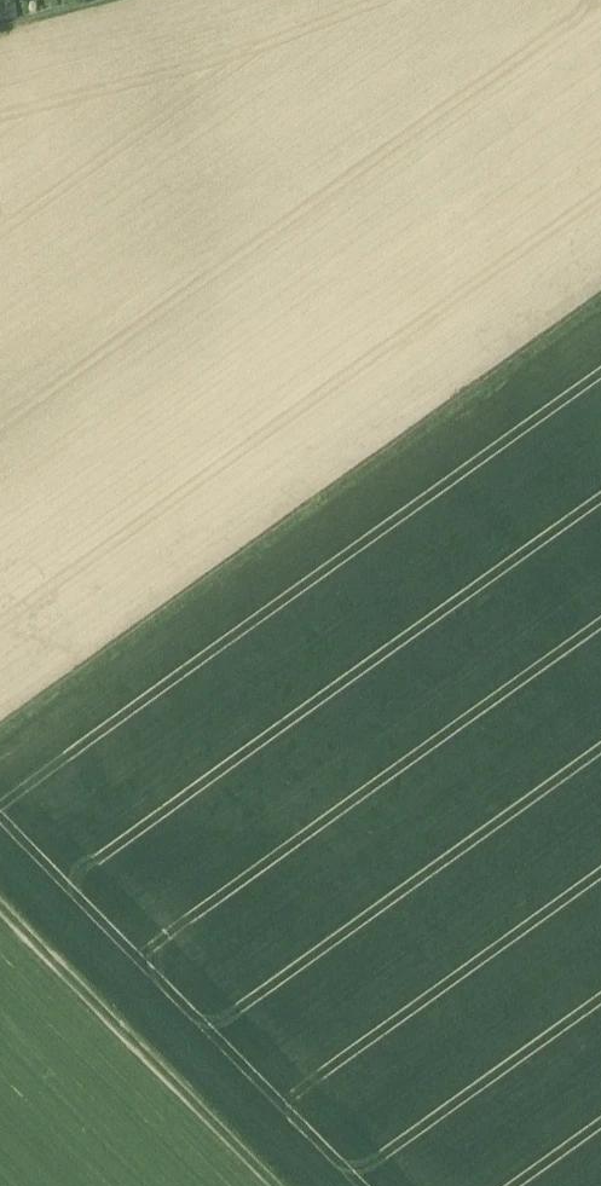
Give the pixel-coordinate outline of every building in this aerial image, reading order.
[(15,3),(0,4),(0,24),(16,23),(15,3)]
